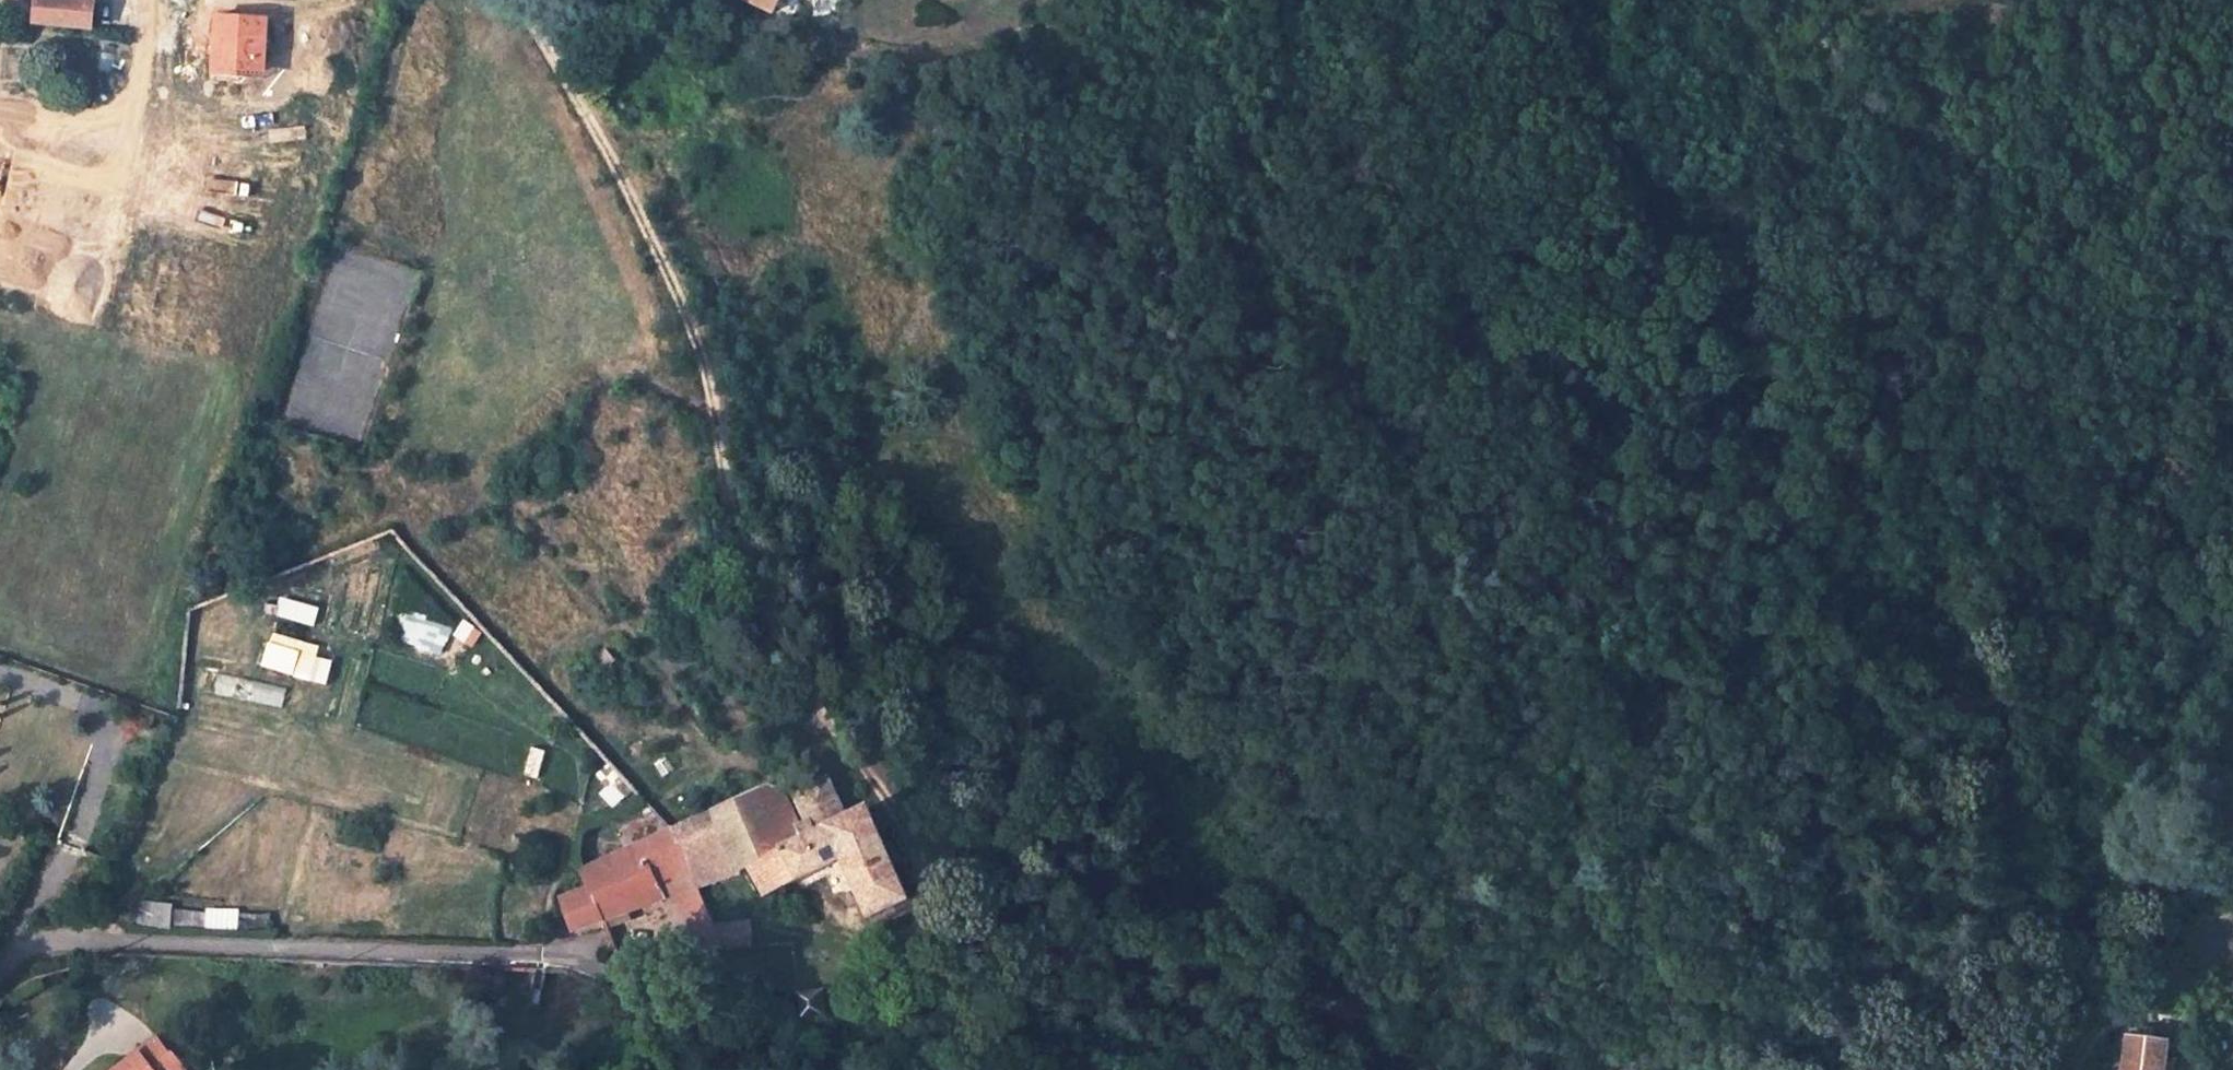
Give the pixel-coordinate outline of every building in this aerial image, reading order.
[(37,22),(93,29),(96,0),(39,0),(37,22)] [(757,5),(763,8),(767,11),(775,13),(781,0),(746,0),(757,5)] [(282,601),(279,616),(318,622),(320,607),(282,601)] [(446,648),(450,627),(411,621),(408,642),(446,648)] [(337,651),(270,635),(263,667),(329,683),(337,651)] [(717,845),(729,876),(749,869),(766,897),(842,861),(869,918),(908,899),(867,809),(840,815),(823,775),(792,788),(804,818),(795,822),(779,785),(765,782),(668,828),(682,858),(717,845)] [(682,858),(668,828),(584,866),(593,888),(564,899),(575,928),(675,895),(696,889),(682,858)] [(682,858),(696,889),(729,876),(717,845),(682,858)] [(698,947),(723,946),(715,929),(696,889),(675,895),(698,947)] [(715,929),(723,946),(751,944),(750,926),(715,929)] [(711,965),(694,965),(694,979),(713,979),(711,965)] [(799,1022),(826,1018),(823,990),(796,992),(799,1022)] [(2167,1046),(2128,1042),(2126,1069),(2166,1069),(2167,1046)] [(167,1056),(161,1061),(148,1045),(117,1069),(178,1069),(167,1056)]
